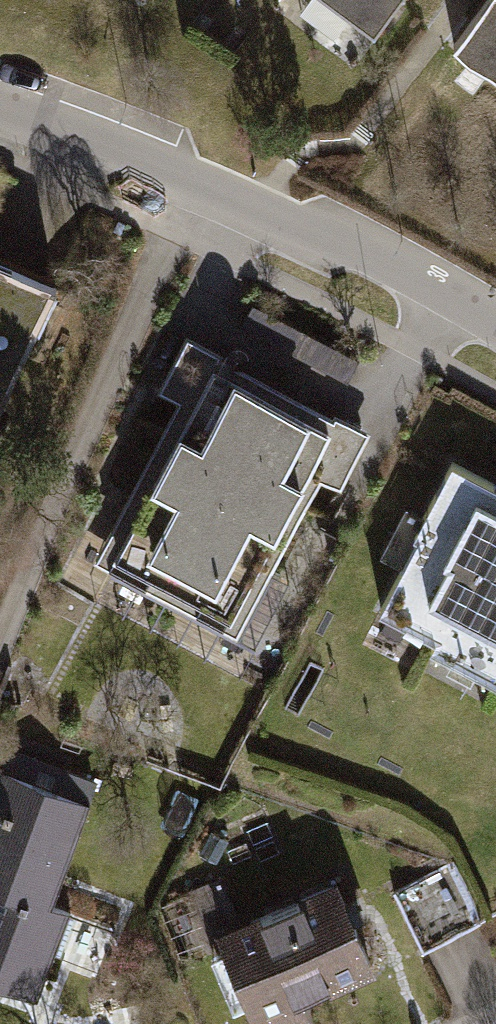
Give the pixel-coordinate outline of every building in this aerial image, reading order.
[(373,26),(392,0),(335,0),(373,26)] [(459,49),(495,76),(495,0),(459,49)] [(43,281),(0,262),(0,376),(43,281)] [(372,434),(191,338),(162,391),(184,402),(99,563),(239,638),(324,479),(343,489),(372,434)] [(450,460),(375,604),(495,667),(495,484),(450,460)] [(89,804),(0,773),(0,984),(37,997),(68,910),(53,905),(89,804)] [(367,966),(329,874),(235,912),(219,874),(188,887),(245,1023),(251,1023),(299,1004),(295,995),(367,966)] [(77,912),(65,950),(103,963),(116,925),(77,912)]
